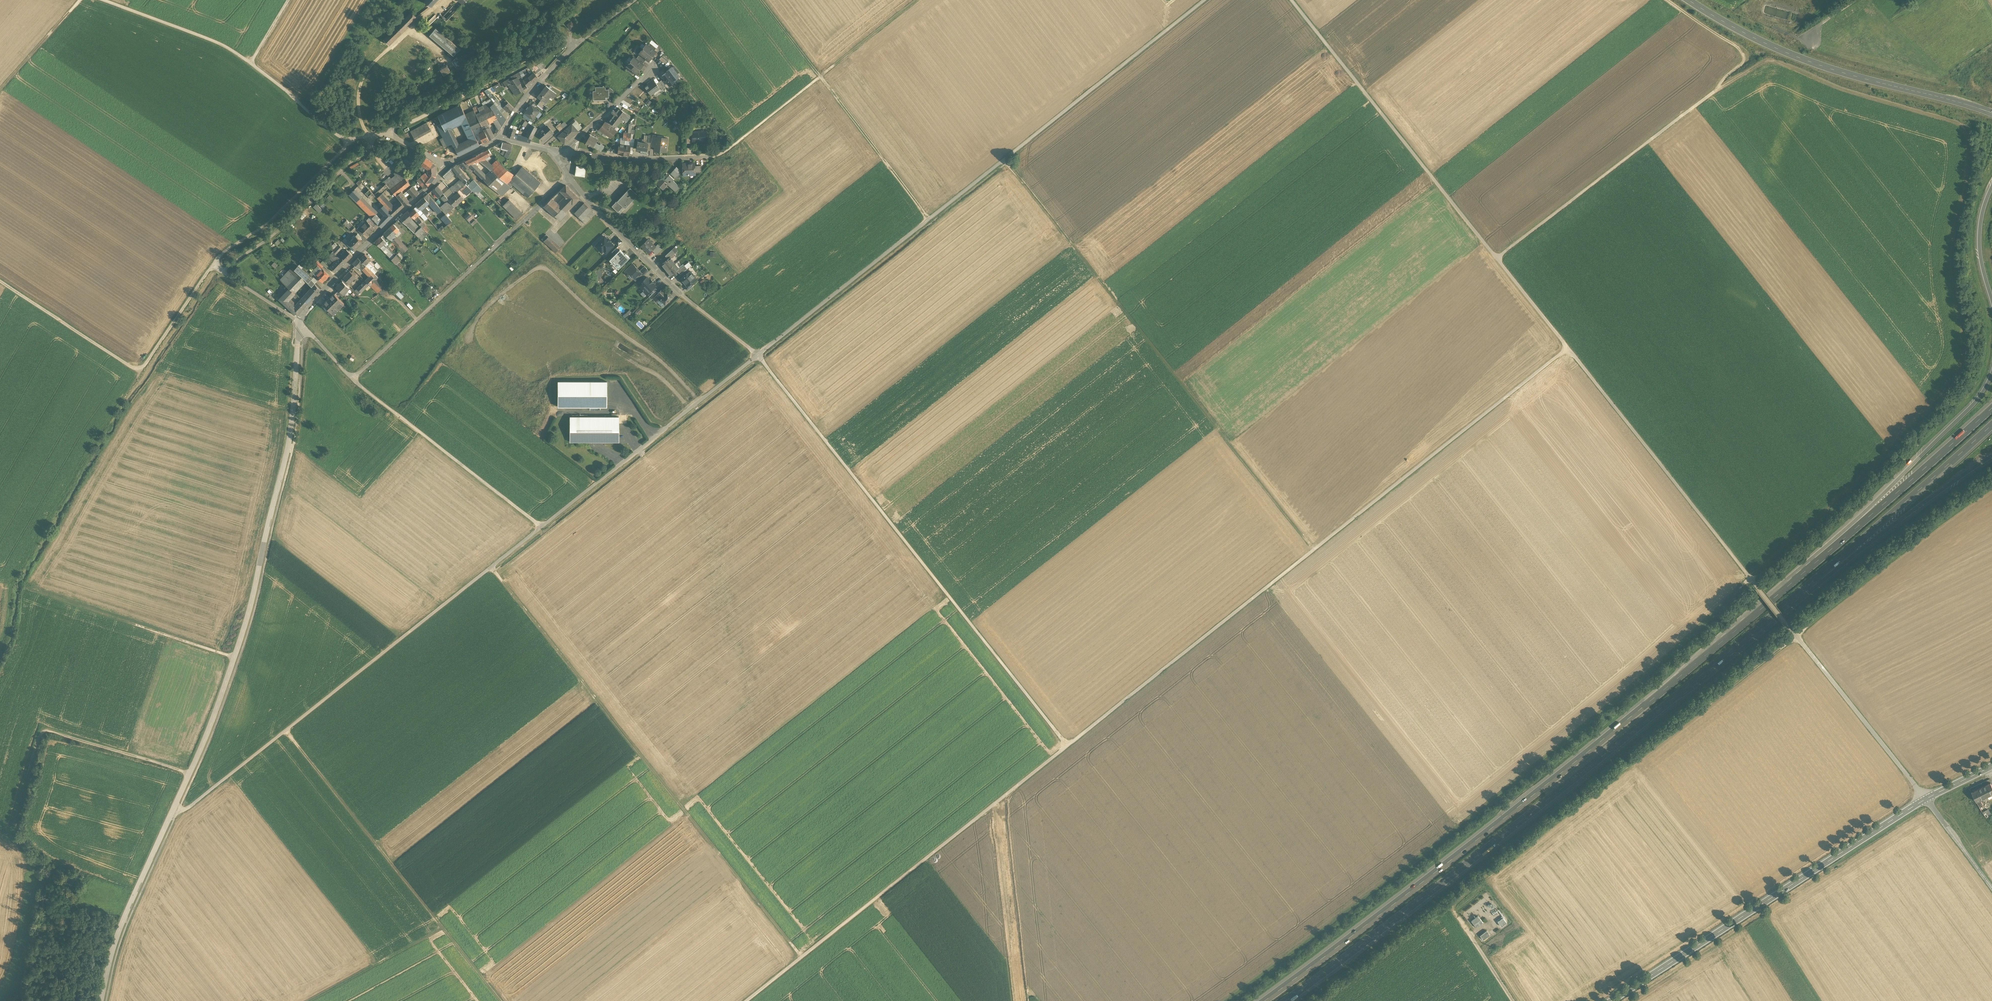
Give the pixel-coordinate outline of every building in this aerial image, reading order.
[(449,21),(460,9),(455,5),(444,16),(449,21)] [(431,34),(455,54),(460,49),(436,28),(431,34)] [(453,56),(455,54),(431,34),(429,36),(453,56)] [(648,45),(646,44),(642,49),(652,56),(656,52),(654,50),(648,45)] [(652,56),(642,49),(639,54),(640,54),(646,59),(648,61),(652,56)] [(663,55),(660,59),(666,63),(669,60),(663,55)] [(455,68),(458,72),(461,75),(466,72),(461,65),(464,63),(461,57),(458,59),(457,57),(452,62),(455,68)] [(636,59),(633,57),(630,62),(639,69),(643,65),(642,64),(636,59)] [(639,69),(630,62),(626,66),(628,68),(634,73),(635,74),(639,69)] [(447,66),(440,70),(444,76),(451,72),(447,66)] [(678,76),(671,67),(666,71),(667,72),(673,80),(678,76)] [(665,80),(669,85),(674,81),(673,80),(667,72),(662,76),(665,80)] [(527,77),(523,80),(528,88),(533,83),(538,78),(534,73),(528,77),(527,77)] [(515,79),(509,80),(511,83),(512,84),(509,86),(516,96),(523,90),(519,84),(520,84),(517,80),(516,79),(516,78),(515,79)] [(656,84),(654,80),(650,83),(649,82),(647,84),(648,85),(645,87),(650,95),(660,88),(656,84)] [(662,82),(661,80),(656,84),(660,88),(661,90),(666,86),(662,82)] [(556,94),(546,86),(537,97),(541,100),(545,103),(550,96),(552,98),(556,94)] [(605,88),(596,88),(596,92),(593,92),(593,102),(605,102),(605,97),(608,97),(608,96),(608,90),(605,90),(605,88)] [(493,96),(487,89),(484,91),(490,98),(493,96)] [(495,104),(496,106),(500,103),(494,95),(493,96),(490,98),(492,100),(495,104)] [(478,109),(472,97),(468,100),(474,111),(478,109)] [(624,104),(629,107),(633,100),(628,98),(628,100),(626,100),(624,104)] [(514,108),(506,100),(501,104),(499,106),(501,109),(502,109),(504,111),(506,109),(509,113),(514,108)] [(460,104),(437,116),(441,123),(445,131),(446,131),(448,130),(450,129),(461,123),(463,127),(470,124),(465,115),(460,104)] [(496,106),(495,104),(490,106),(497,118),(493,120),(499,129),(495,131),(498,134),(501,130),(500,128),(506,119),(502,113),(496,106)] [(489,105),(487,105),(482,107),(485,113),(493,110),(490,106),(489,105)] [(539,111),(531,105),(525,113),(531,118),(533,120),(539,111)] [(478,109),(474,111),(477,118),(485,113),(482,107),(478,109)] [(629,116),(618,107),(615,111),(616,112),(609,121),(608,120),(616,126),(623,118),(626,121),(629,116)] [(493,110),(485,113),(490,122),(493,120),(497,118),(493,110)] [(474,111),(465,115),(470,124),(472,130),(481,125),(477,118),(474,111)] [(485,113),(477,118),(481,125),(481,126),(487,123),(490,122),(485,113)] [(616,126),(608,120),(606,123),(614,129),(616,126)] [(529,129),(532,125),(525,121),(522,125),(529,129)] [(614,129),(606,123),(605,122),(600,129),(599,130),(603,133),(611,137),(616,131),(614,129)] [(431,130),(427,123),(410,132),(415,139),(431,130)] [(452,143),(446,131),(445,131),(441,123),(438,125),(438,126),(443,138),(447,146),(452,143)] [(494,137),(487,123),(481,126),(484,132),(489,140),(494,137)] [(560,123),(556,127),(560,131),(564,127),(560,123)] [(470,124),(463,127),(470,140),(472,144),(474,148),(479,145),(477,142),(472,130),(470,124)] [(532,125),(529,129),(527,133),(533,136),(537,128),(532,125)] [(546,126),(537,134),(544,141),(553,133),(546,126)] [(562,133),(558,136),(558,137),(564,143),(578,131),(575,128),(572,131),(569,127),(562,133)] [(516,130),(510,128),(507,137),(513,139),(516,130)] [(448,130),(446,131),(452,143),(453,144),(457,142),(450,129),(448,130)] [(705,131),(691,132),(692,141),(705,141),(705,131)] [(489,140),(484,132),(479,134),(481,138),(483,143),(489,140)] [(525,137),(523,141),(529,142),(533,136),(527,133),(525,137)] [(600,145),(595,142),(597,139),(589,134),(587,137),(588,137),(584,142),(584,143),(589,146),(589,145),(592,147),(593,147),(597,150),(600,145)] [(663,139),(657,138),(657,137),(656,137),(655,143),(654,150),(665,152),(667,138),(663,138),(663,139)] [(470,140),(465,142),(467,147),(469,150),(474,148),(472,144),(470,140)] [(625,140),(624,145),(630,146),(629,152),(632,153),(634,141),(629,141),(626,140),(625,140)] [(465,142),(459,146),(457,142),(453,144),(457,152),(459,156),(469,150),(467,147),(465,142)] [(512,145),(502,142),(501,148),(501,149),(503,150),(503,152),(501,154),(507,159),(512,151),(510,151),(512,145)] [(648,143),(637,142),(636,149),(640,150),(640,149),(647,150),(648,143)] [(624,145),(616,144),(616,150),(618,151),(617,154),(623,155),(624,145)] [(488,150),(476,156),(478,161),(481,163),(484,160),(489,157),(488,155),(491,153),(488,150)] [(365,161),(370,166),(377,160),(372,154),(365,161)] [(477,167),(473,163),(475,162),(478,161),(476,156),(465,161),(468,165),(469,165),(474,170),(477,167)] [(427,175),(425,173),(417,180),(424,189),(428,186),(436,176),(435,165),(434,165),(432,163),(431,163),(429,161),(426,158),(421,165),(428,170),(428,174),(427,175)] [(492,166),(486,161),(484,160),(481,163),(486,167),(492,172),(493,171),(495,168),(492,166)] [(507,170),(497,160),(492,166),(495,168),(493,171),(506,183),(514,175),(507,170)] [(401,168),(395,161),(392,164),(398,170),(401,168)] [(469,167),(465,162),(460,164),(465,170),(469,167)] [(694,163),(683,164),(683,175),(689,175),(688,173),(694,173),(694,174),(695,174),(695,173),(694,166),(694,163)] [(466,177),(456,165),(452,168),(455,173),(458,176),(462,181),(464,179),(466,177)] [(586,167),(576,165),(575,176),(585,178),(586,167)] [(487,177),(477,167),(474,170),(479,175),(478,175),(483,180),(487,177)] [(522,167),(514,175),(506,183),(510,187),(511,187),(513,185),(527,198),(541,183),(522,167)] [(403,170),(400,173),(405,178),(407,181),(411,177),(404,169),(403,170)] [(678,173),(674,170),(671,173),(677,178),(680,175),(678,173)] [(449,171),(443,177),(446,181),(453,175),(449,171)] [(506,183),(493,171),(492,172),(487,177),(483,180),(497,193),(506,183)] [(379,185),(368,173),(360,180),(363,182),(369,190),(371,192),(378,186),(379,185)] [(405,178),(400,173),(392,180),(386,184),(389,188),(391,190),(405,178)] [(669,175),(668,175),(663,180),(661,178),(657,183),(662,189),(666,185),(667,185),(667,184),(676,192),(680,188),(680,187),(673,181),(674,180),(669,175)] [(405,178),(391,190),(396,196),(401,192),(401,191),(409,184),(407,181),(405,178)] [(479,186),(474,180),(471,183),(476,189),(477,188),(479,186)] [(462,181),(451,191),(455,195),(461,189),(466,185),(465,184),(462,181)] [(476,189),(471,183),(468,185),(467,186),(473,192),(476,189)] [(510,187),(506,183),(497,193),(501,196),(510,187)] [(383,187),(378,191),(381,195),(389,188),(386,184),(383,187)] [(578,198),(566,185),(560,191),(566,197),(565,198),(572,204),(578,198)] [(381,195),(378,191),(383,187),(382,186),(378,186),(372,192),(387,209),(391,205),(381,195)] [(412,186),(407,191),(414,198),(419,193),(417,191),(412,186)] [(437,186),(432,191),(438,197),(443,193),(437,186)] [(638,195),(630,187),(617,201),(612,206),(618,212),(623,207),(625,209),(638,195)] [(362,196),(355,189),(349,195),(372,219),(376,214),(375,214),(360,198),(362,196)] [(371,192),(369,190),(365,194),(370,199),(370,198),(372,200),(375,196),(371,192)] [(455,195),(451,191),(445,196),(449,201),(453,197),(455,195)] [(409,202),(401,192),(396,196),(400,201),(404,206),(409,202)] [(455,195),(453,197),(458,203),(463,198),(458,192),(455,195)] [(435,203),(431,197),(426,201),(429,204),(431,207),(435,203)] [(500,203),(517,219),(522,214),(506,197),(500,203)] [(424,198),(416,205),(417,206),(421,211),(425,208),(429,204),(426,201),(424,198)] [(572,204),(565,198),(558,205),(561,209),(565,212),(572,204)] [(558,205),(551,199),(544,206),(554,216),(561,209),(558,205)] [(446,204),(440,209),(442,210),(446,215),(454,207),(449,201),(446,204)] [(396,203),(392,206),(391,205),(387,209),(393,216),(404,206),(400,202),(397,204),(396,203)] [(595,214),(584,203),(574,213),(585,224),(595,214)] [(315,205),(312,207),(319,214),(321,212),(315,205)] [(387,209),(383,205),(379,209),(385,215),(382,218),(386,223),(393,216),(387,209)] [(417,206),(409,213),(413,218),(414,219),(418,223),(420,220),(418,218),(417,219),(416,217),(419,215),(420,216),(423,213),(421,211),(417,206)] [(438,206),(433,210),(437,215),(442,210),(440,209),(438,206)] [(567,214),(565,212),(561,209),(554,216),(560,221),(567,214)] [(442,210),(437,215),(440,219),(446,215),(442,210)] [(408,212),(400,219),(408,228),(410,230),(413,227),(408,222),(413,218),(409,213),(408,212)] [(294,221),(296,223),(305,215),(302,213),(294,221)] [(376,214),(372,219),(381,228),(386,223),(382,218),(381,219),(376,214)] [(452,222),(446,215),(440,219),(447,226),(452,222)] [(441,228),(433,218),(430,221),(438,230),(441,228)] [(356,229),(347,221),(343,224),(352,233),(356,229)] [(360,228),(365,233),(367,236),(374,229),(366,221),(360,228)] [(399,230),(394,224),(384,234),(389,239),(399,230)] [(365,233),(360,228),(359,227),(356,229),(363,236),(365,233)] [(417,231),(414,234),(418,238),(425,231),(426,231),(423,228),(422,227),(417,231)] [(349,243),(355,249),(362,242),(361,241),(362,240),(360,239),(361,238),(357,234),(349,243)] [(386,242),(381,237),(375,242),(380,248),(383,245),(386,242)] [(560,248),(548,237),(544,241),(556,253),(560,248)] [(613,246),(604,237),(595,246),(599,250),(601,248),(606,253),(613,246)] [(402,245),(395,238),(392,241),(399,249),(402,245)] [(618,238),(614,242),(618,246),(622,242),(618,238)] [(655,247),(648,239),(641,246),(649,253),(655,247)] [(349,243),(347,241),(345,244),(353,251),(355,249),(349,243)] [(403,244),(402,245),(399,249),(403,253),(408,249),(403,244)] [(341,256),(338,253),(343,249),(339,245),(333,251),(337,256),(340,258),(342,257),(341,256)] [(391,254),(383,245),(380,248),(388,256),(391,254)] [(352,256),(347,250),(341,256),(342,257),(347,261),(352,256)] [(626,256),(620,250),(618,251),(614,255),(609,260),(612,263),(613,262),(615,264),(616,263),(620,267),(626,262),(630,258),(629,257),(629,258),(627,255),(626,256)] [(672,250),(665,256),(668,259),(670,257),(675,254),(672,250)] [(337,256),(333,251),(329,255),(331,257),(333,259),(334,260),(337,256)] [(370,260),(365,254),(360,260),(363,263),(364,263),(366,265),(366,264),(368,263),(370,260)] [(394,257),(391,260),(396,265),(400,261),(396,256),(394,257)] [(334,264),(330,268),(335,273),(347,261),(342,257),(340,258),(337,261),(336,262),(334,264)] [(675,263),(670,257),(668,259),(661,264),(666,270),(675,263)] [(363,263),(360,260),(358,258),(353,264),(360,271),(362,269),(366,265),(366,264),(366,265),(364,263),(363,263)] [(372,267),(370,269),(374,273),(375,274),(377,271),(377,270),(381,266),(377,262),(375,265),(372,267)] [(675,263),(666,270),(671,276),(677,271),(679,269),(675,263)] [(639,271),(632,264),(625,272),(628,275),(629,274),(635,280),(639,276),(641,274),(642,273),(639,271)] [(315,276),(316,276),(318,274),(316,272),(318,270),(320,272),(322,269),(320,267),(318,265),(311,272),(315,276)] [(370,269),(366,265),(362,269),(370,277),(374,273),(370,269)] [(684,265),(679,269),(677,271),(680,274),(687,269),(684,265)] [(308,275),(298,266),(294,270),(305,280),(308,283),(311,280),(312,279),(308,275)] [(644,267),(639,271),(642,273),(641,274),(643,277),(648,271),(644,267)] [(294,270),(292,268),(280,280),(289,289),(289,288),(293,292),(305,280),(294,270)] [(328,276),(322,269),(320,272),(318,270),(316,272),(318,274),(316,276),(319,279),(322,282),(328,276)] [(687,269),(680,274),(682,277),(689,272),(687,269)] [(353,272),(352,273),(350,271),(343,278),(349,284),(356,277),(355,276),(356,275),(353,272)] [(682,277),(681,278),(687,286),(690,284),(695,279),(693,276),(694,276),(690,271),(689,272),(682,277)] [(370,277),(365,281),(368,284),(378,294),(379,293),(385,287),(386,285),(375,274),(374,273),(370,277)] [(653,282),(650,279),(648,278),(646,277),(642,281),(643,283),(640,286),(643,289),(643,290),(646,294),(649,291),(654,287),(655,286),(655,284),(653,282)] [(349,284),(343,278),(341,280),(342,281),(347,286),(349,284)] [(316,283),(314,284),(311,280),(308,283),(312,287),(318,293),(321,289),(316,283)] [(347,286),(342,281),(336,287),(339,290),(343,294),(344,294),(349,288),(347,286)] [(365,281),(358,289),(361,292),(368,284),(365,281)] [(305,295),(301,299),(307,304),(318,293),(312,287),(305,295)] [(388,290),(385,287),(379,293),(382,296),(388,290)] [(289,289),(279,299),(285,304),(288,301),(295,294),(293,292),(289,288),(289,289)] [(398,290),(395,293),(401,299),(404,296),(398,290)] [(651,294),(649,297),(651,300),(653,297),(658,293),(656,290),(651,294)] [(667,292),(665,294),(661,290),(658,293),(653,297),(658,302),(660,299),(665,304),(672,298),(667,292)] [(334,294),(330,299),(330,298),(328,300),(328,301),(324,305),(329,311),(333,315),(344,304),(340,300),(334,294)] [(295,307),(292,304),(288,308),(297,316),(302,310),(296,305),(295,307)] [(626,318),(632,312),(630,309),(624,315),(626,318)] [(607,382),(558,382),(558,407),(607,407),(607,382)] [(619,417),(570,417),(570,442),(619,442),(619,417)] [(1973,793),(1978,804),(1991,797),(1991,783),(1984,787),(1973,793)] [(1988,808),(1982,811),(1984,817),(1991,814),(1988,808)] [(1475,928),(1482,922),(1477,915),(1470,921),(1475,928)] [(1486,930),(1479,935),(1482,940),(1489,934),(1486,930)]
